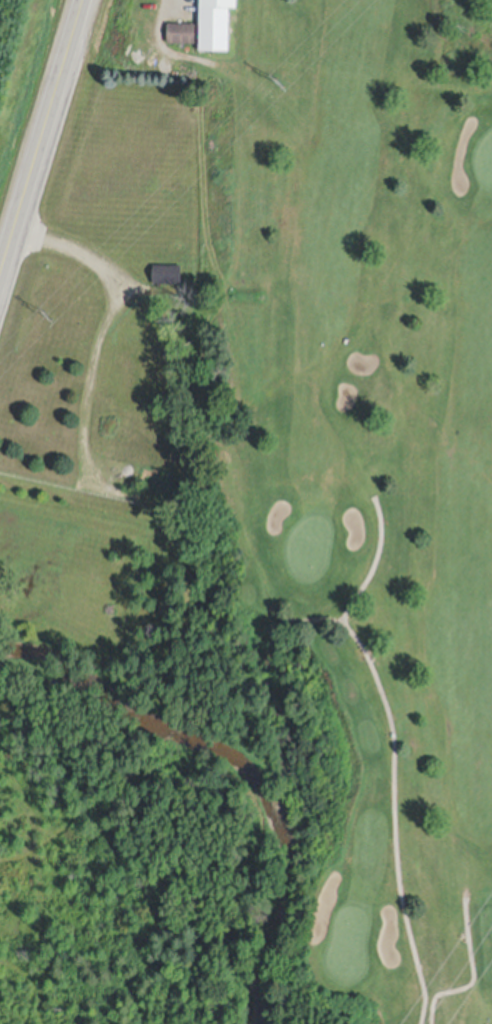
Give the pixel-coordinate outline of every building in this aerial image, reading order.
[(200,51),(200,0),(237,0),(237,8),(229,8),(229,51),(200,51)] [(168,24),(196,24),(196,43),(168,43),(168,24)] [(153,265),(181,265),(181,284),(153,284),(153,265)]
